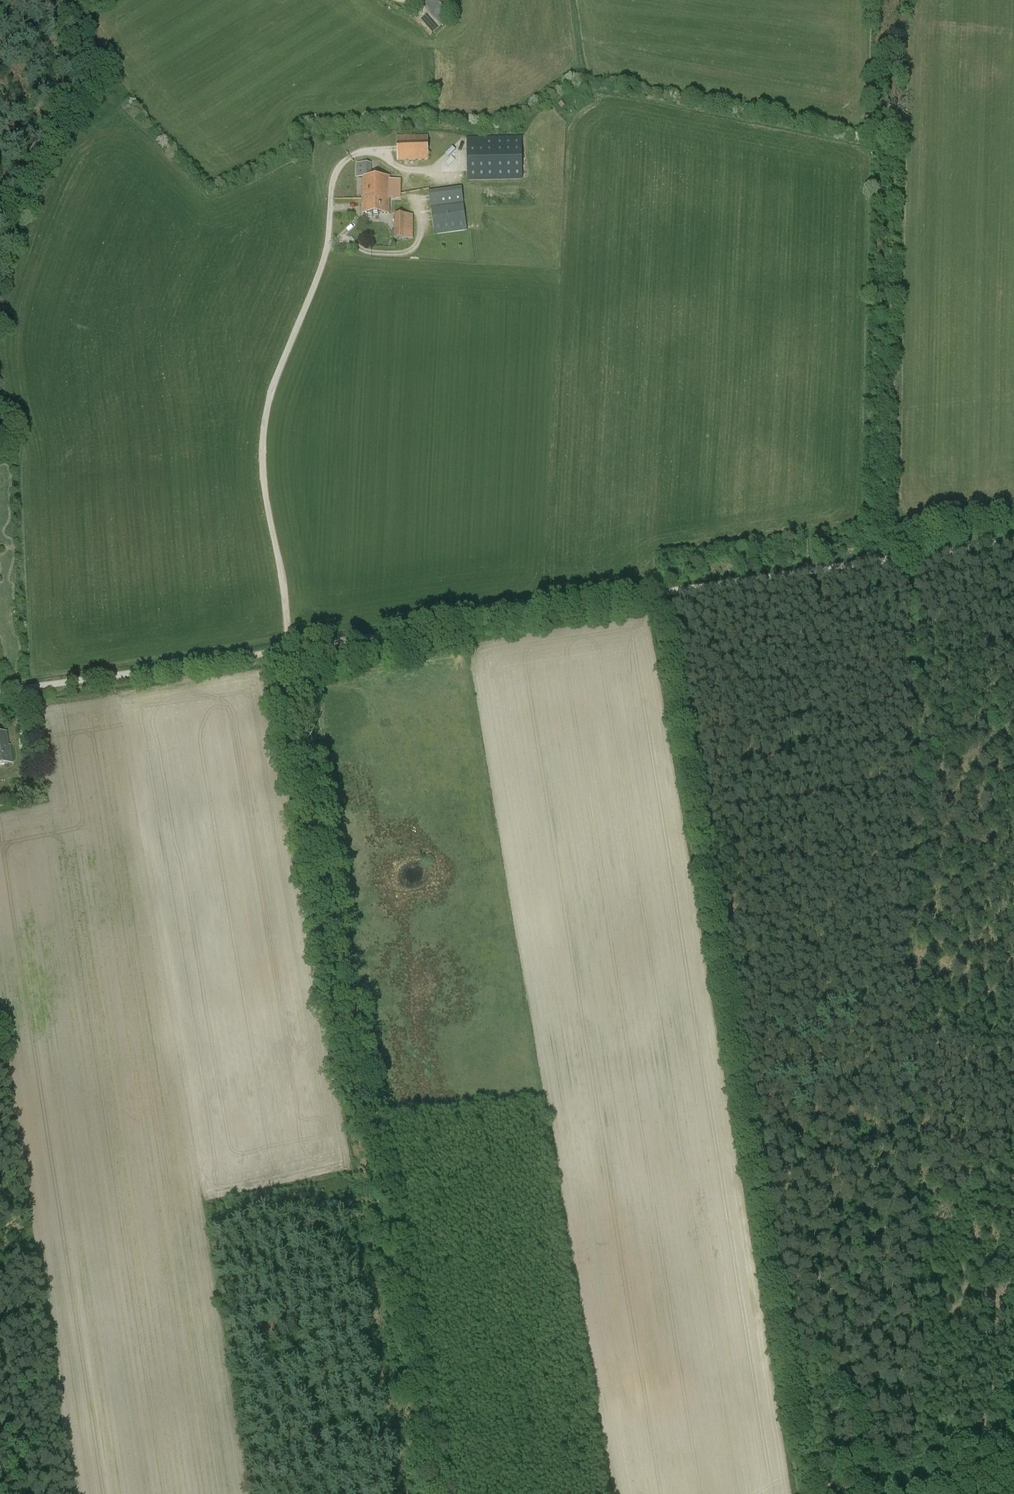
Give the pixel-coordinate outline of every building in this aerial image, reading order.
[(449,0),(427,0),(422,4),(441,26),(459,11),(449,0)] [(428,135),(397,136),(398,161),(429,160),(428,135)] [(522,137),(468,138),(468,181),(523,180),(522,137)] [(356,178),(363,178),(363,214),(389,214),(390,199),(401,199),(401,180),(390,180),(390,177),(371,177),(371,164),(357,163),(356,178)] [(429,192),(431,207),(464,203),(462,188),(429,192)] [(467,230),(464,204),(432,208),(435,235),(467,230)] [(395,214),(395,239),(414,239),(414,215),(395,214)] [(12,764),(10,747),(7,747),(5,734),(0,734),(0,765),(12,764)]
